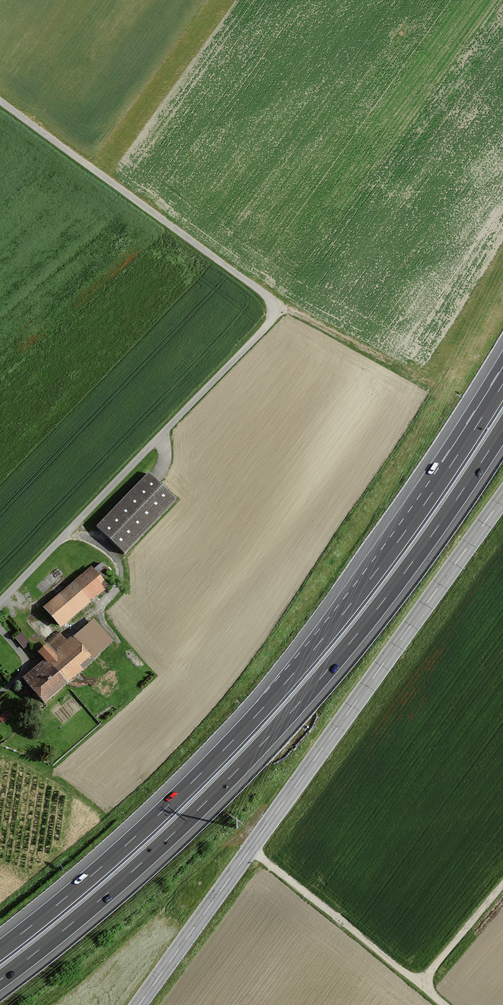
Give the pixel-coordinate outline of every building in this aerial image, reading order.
[(176,500),(149,474),(97,528),(124,555),(176,500)] [(106,586),(92,570),(46,610),(59,625),(106,586)] [(44,703),(93,661),(99,655),(89,644),(83,649),(73,638),(67,643),(57,631),(45,642),(49,646),(41,653),(47,660),(46,661),(46,662),(30,675),(29,675),(24,680),(44,703)]
